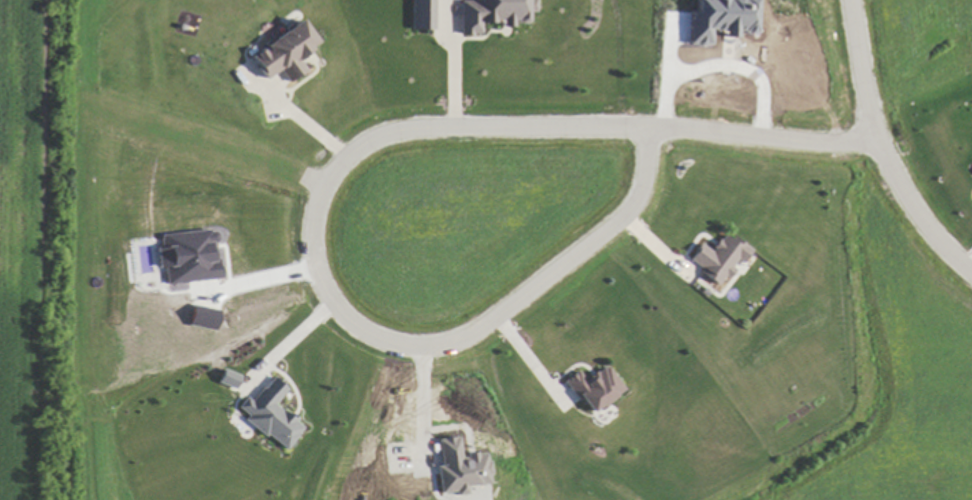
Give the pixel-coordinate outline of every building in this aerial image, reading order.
[(409,29),(432,29),(432,0),(408,0),(409,29)] [(461,34),(479,33),(478,22),(496,22),(496,27),(509,26),(509,23),(524,22),(524,12),(533,12),(533,0),(460,0),(461,34)] [(690,12),(686,11),(685,44),(707,45),(708,30),(718,31),(717,37),(731,38),(731,32),(751,33),(752,0),(691,0),(690,12)] [(263,78),(277,69),(285,82),(303,70),(294,56),(314,43),(299,21),(247,54),(263,78)] [(218,279),(214,229),(159,234),(160,247),(155,248),(157,265),(163,264),(165,284),(218,279)] [(685,262),(720,283),(729,268),(734,258),(741,262),(748,249),(720,232),(709,250),(697,243),(685,262)] [(588,414),(622,390),(604,364),(583,379),(576,369),(563,379),(588,414)] [(272,405),(285,388),(270,376),(251,401),(244,396),(235,407),(245,415),(242,419),(283,451),(301,427),(272,405)] [(459,457),(456,436),(433,439),(440,493),(463,490),(463,485),(488,482),(484,454),(459,457)]
